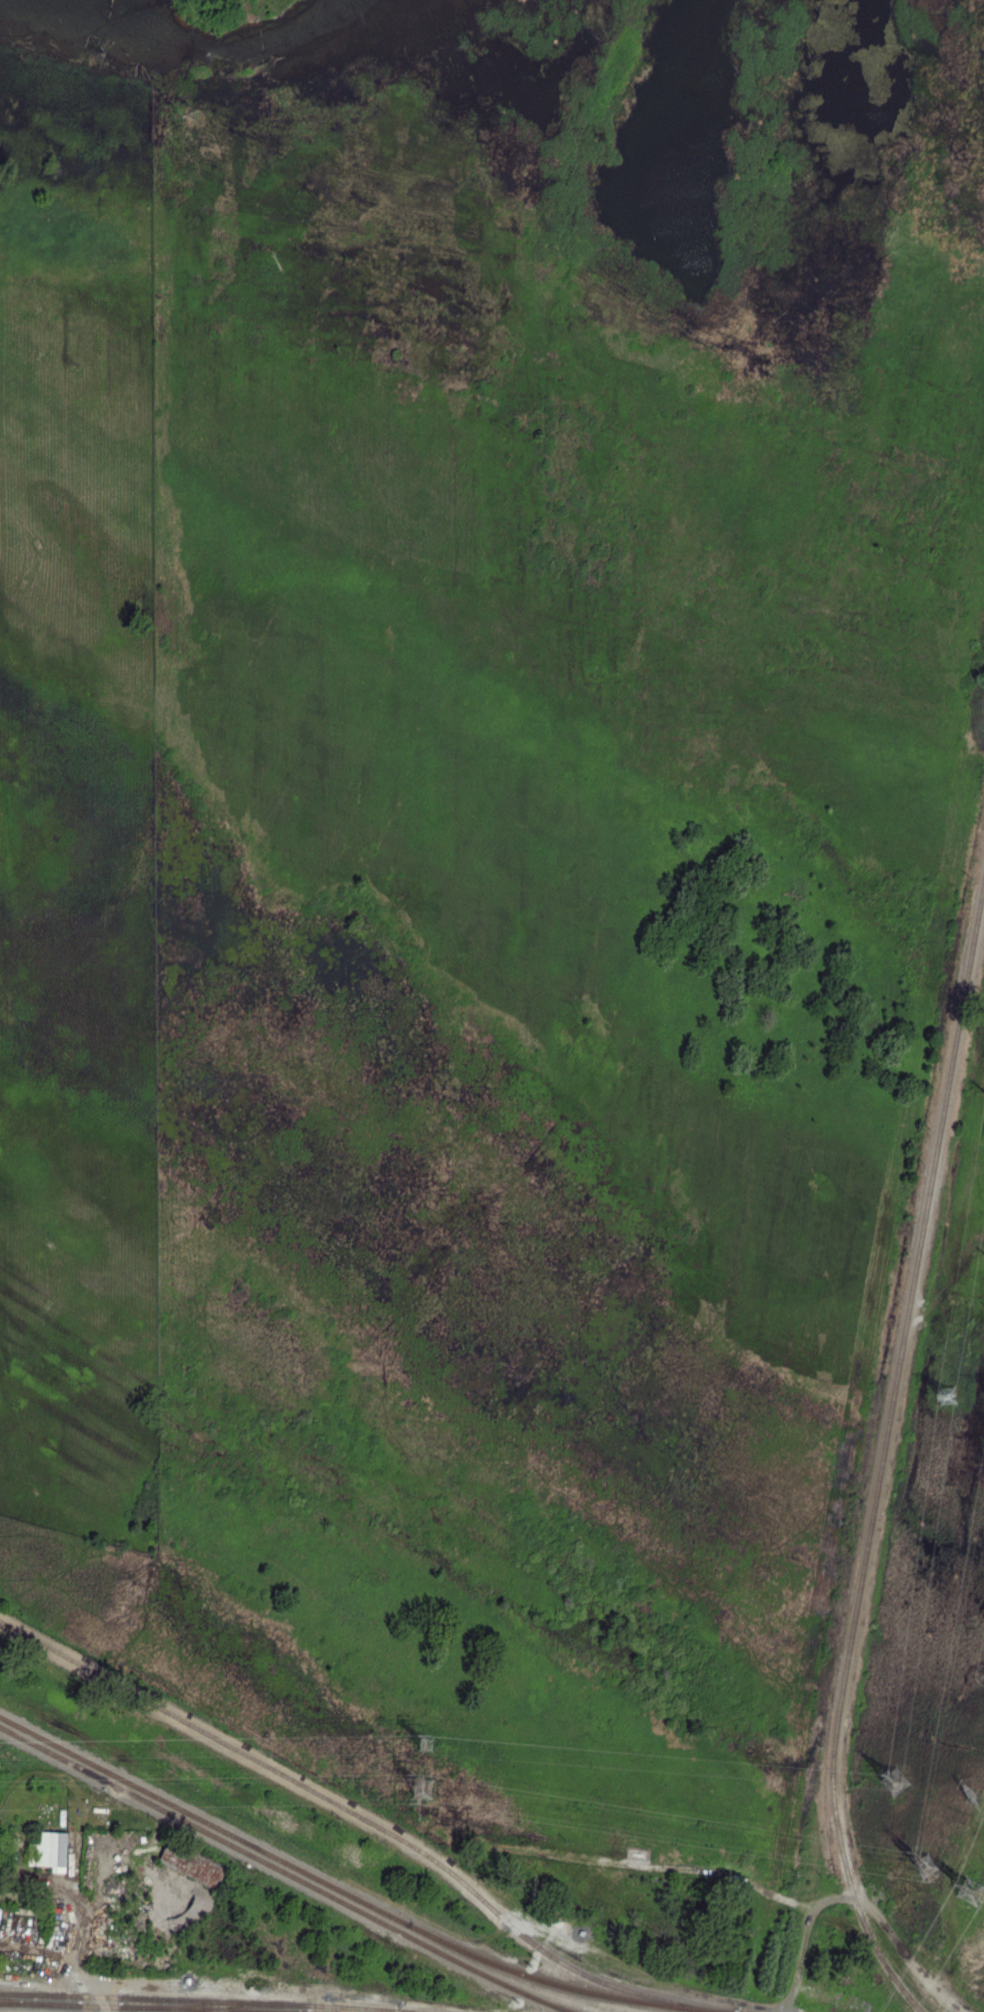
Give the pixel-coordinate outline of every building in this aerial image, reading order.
[(68,1831),(38,1831),(37,1865),(53,1865),(52,1871),(66,1872),(68,1831)] [(169,1840),(159,1862),(216,1888),(226,1866),(169,1840)]
